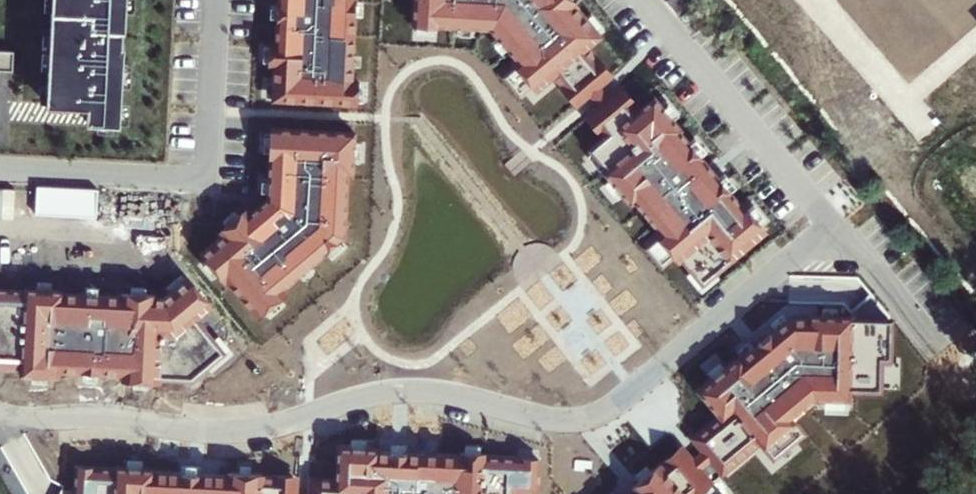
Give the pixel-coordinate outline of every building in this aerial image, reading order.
[(46,104),(87,106),(86,122),(120,124),(124,44),(122,44),(123,30),(125,30),(126,0),(52,0),(46,104)] [(276,43),(271,43),(270,65),(275,65),(273,99),(356,103),(357,81),(352,81),(356,0),(278,0),(276,43)] [(491,27),(517,59),(513,62),(516,65),(533,85),(535,88),(552,73),(577,102),(609,75),(585,46),(598,35),(574,6),(576,5),(572,0),(415,0),(414,23),(491,27)] [(678,14),(688,7),(683,0),(668,0),(667,0),(678,14)] [(13,71),(14,51),(0,50),(0,70),(13,71)] [(533,85),(516,65),(502,76),(519,96),(533,85)] [(593,149),(609,168),(605,171),(631,202),(635,199),(660,230),(656,233),(659,236),(676,256),(678,259),(682,255),(703,280),(764,229),(742,203),(740,205),(678,131),(680,129),(654,98),(638,110),(621,89),(589,116),(606,137),(593,149)] [(281,289),(344,236),(347,172),(352,173),(354,132),(272,128),(268,198),(249,214),(246,211),(221,232),(224,236),(203,254),(225,279),(227,278),(258,315),(284,293),(281,289)] [(98,191),(37,188),(35,215),(96,219),(98,191)] [(659,236),(644,248),(661,268),(676,256),(659,236)] [(188,280),(165,300),(155,299),(156,296),(122,295),(122,297),(63,294),(63,291),(26,290),(26,292),(0,291),(0,368),(22,370),(21,375),(58,377),(58,372),(124,375),(124,380),(158,382),(158,377),(191,379),(222,353),(194,319),(210,306),(188,280)] [(808,317),(790,316),(741,358),(739,356),(699,389),(721,416),(695,438),(722,470),(759,439),(774,457),(803,432),(790,417),(815,397),(848,397),(849,388),(879,388),(879,356),(889,357),(890,319),(850,318),(850,315),(808,314),(808,317)] [(338,446),(337,480),(313,479),(312,493),(517,493),(518,491),(537,492),(539,459),(483,456),(483,453),(461,452),(461,455),(377,450),(378,448),(338,446)] [(628,493),(694,493),(709,481),(682,449),(661,467),(659,465),(633,487),(634,489),(628,493)] [(76,467),(75,493),(294,493),(295,478),(261,477),(262,474),(228,473),(228,475),(153,471),(153,469),(116,467),(116,469),(76,467)]
